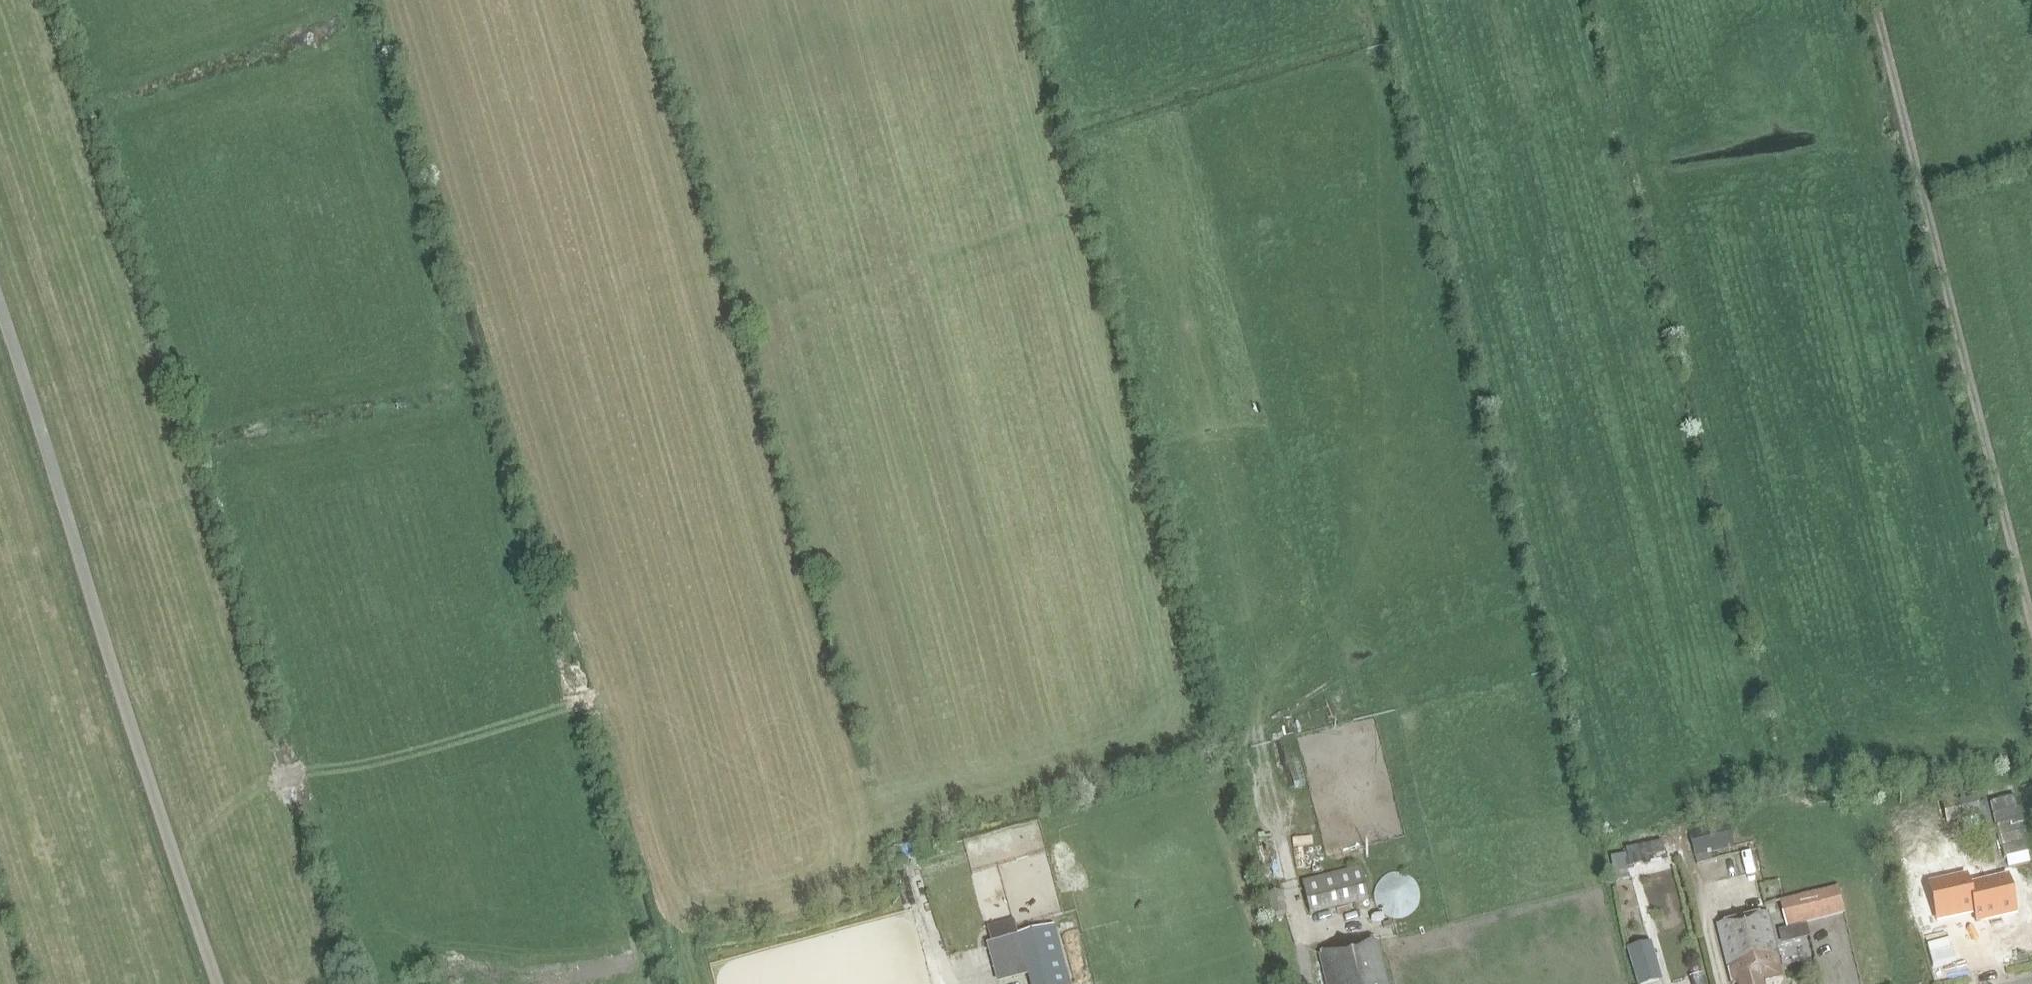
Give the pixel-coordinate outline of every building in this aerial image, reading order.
[(1979,817),(1975,798),(1941,806),(1946,825),(1979,817)] [(1688,833),(1695,858),(1734,847),(1727,822),(1688,833)] [(1621,850),(1622,855),(1611,858),(1616,881),(1629,878),(1627,868),(1662,860),(1658,842),(1621,850)] [(1928,857),(1937,885),(1967,877),(1959,848),(1928,857)] [(1369,902),(1360,867),(1301,881),(1310,916),(1369,902)] [(1421,915),(1420,875),(1379,876),(1380,915),(1421,915)] [(2008,878),(1946,892),(1952,918),(1973,913),(1976,923),(2016,914),(2008,878)] [(1844,913),(1838,887),(1780,901),(1786,927),(1844,913)] [(1286,915),(1281,893),(1268,896),(1273,918),(1286,915)] [(1782,977),(1766,915),(1713,928),(1727,983),(1762,983),(1761,982),(1782,977)] [(1055,926),(1017,936),(1029,983),(1069,983),(1055,926)] [(1375,941),(1320,955),(1328,983),(1386,983),(1375,941)] [(1651,942),(1627,949),(1637,983),(1652,983),(1663,981),(1651,942)] [(1702,974),(1689,978),(1691,983),(1705,983),(1702,974)]
